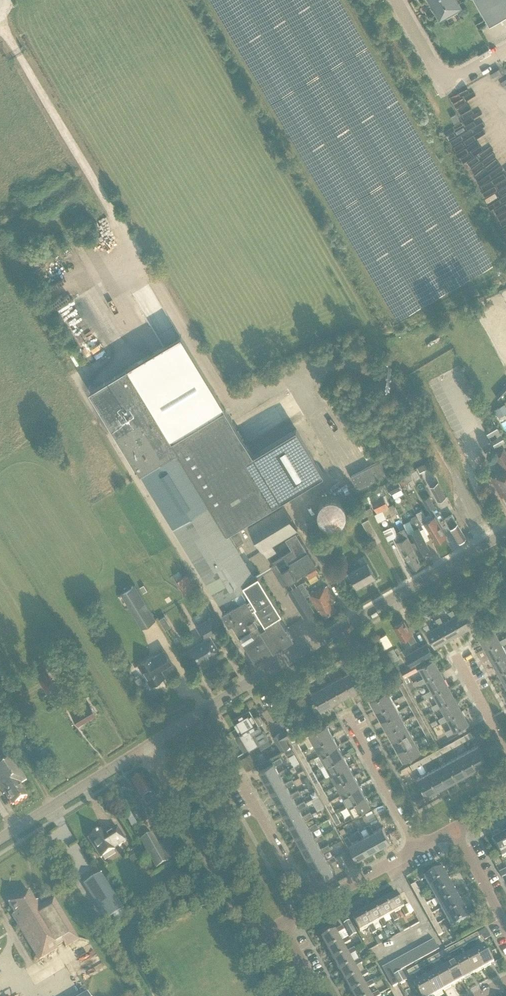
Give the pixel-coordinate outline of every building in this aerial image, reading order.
[(440,16),(445,14),(447,17),(457,11),(455,8),(460,5),(457,0),(431,0),(440,16)] [(490,24),(505,15),(505,0),(476,0),(490,24)] [(456,113),(451,116),(455,123),(460,120),(456,113)] [(434,206),(461,266),(477,258),(480,263),(487,260),(480,247),(484,245),(460,195),(434,206)] [(91,388),(90,389),(137,466),(136,466),(140,472),(141,473),(169,518),(214,593),(225,611),(224,611),(223,612),(230,624),(231,623),(255,661),(255,662),(294,639),(287,628),(286,628),(278,615),(281,613),(258,574),(256,576),(237,545),(244,540),(236,526),(238,525),(281,499),(324,473),(296,428),(254,454),(250,449),(225,407),(204,371),(182,334),(129,366),(91,388)] [(505,391),(505,384),(496,395),(499,399),(505,391)] [(496,409),(500,417),(505,414),(505,407),(504,404),(496,409)] [(489,436),(500,431),(496,424),(485,430),(489,436)] [(495,447),(505,441),(502,435),(492,441),(495,447)] [(505,449),(493,456),(501,470),(496,473),(496,474),(490,477),(501,498),(503,496),(505,501),(505,452),(505,449)] [(357,489),(388,473),(381,460),(350,475),(357,489)] [(416,469),(411,472),(416,480),(421,477),(416,469)] [(412,479),(409,473),(399,478),(402,484),(412,479)] [(398,478),(386,483),(392,493),(403,487),(398,478)] [(429,487),(437,502),(446,497),(438,482),(429,487)] [(377,512),(389,506),(383,495),(371,501),(377,512)] [(342,496),(317,497),(317,523),(343,522),(342,496)] [(429,510),(435,507),(429,496),(423,500),(429,510)] [(272,543),(297,529),(283,505),(248,526),(262,549),(263,549),(267,556),(276,551),(272,543)] [(371,506),(361,511),(364,517),(374,512),(371,506)] [(459,543),(466,538),(453,515),(445,520),(459,543)] [(418,516),(403,523),(418,554),(430,549),(420,529),(424,527),(418,516)] [(433,517),(425,522),(436,543),(446,537),(435,516),(433,517)] [(371,537),(377,533),(369,519),(363,522),(371,537)] [(401,540),(396,542),(403,556),(406,555),(412,569),(422,564),(408,537),(404,528),(397,532),(401,540)] [(297,575),(317,564),(309,551),(308,551),(296,532),(287,538),(294,548),(271,562),(284,583),(290,580),(291,580),(297,576),(297,575)] [(358,586),(376,576),(364,556),(359,559),(363,566),(350,573),(358,586)] [(176,580),(186,596),(197,590),(187,573),(176,580)] [(325,619),(337,612),(332,603),(336,601),(327,585),(320,589),(320,588),(310,594),(303,582),(297,586),(297,585),(288,591),(304,617),(313,612),(305,598),(308,595),(318,611),(320,610),(325,619)] [(156,619),(137,584),(123,592),(142,627),(156,619)] [(452,618),(461,633),(474,626),(465,611),(456,616),(453,610),(449,612),(452,618)] [(492,628),(478,636),(485,649),(500,641),(500,640),(495,632),(501,628),(501,627),(505,624),(505,615),(490,624),(492,628)] [(205,640),(190,650),(198,664),(219,651),(210,635),(220,630),(213,617),(197,627),(205,640)] [(452,618),(444,623),(440,617),(436,619),(440,625),(448,640),(461,633),(452,618)] [(412,645),(417,641),(413,634),(409,627),(408,627),(404,620),(399,623),(398,623),(395,624),(395,626),(394,626),(402,640),(407,637),(412,645)] [(440,625),(431,630),(428,624),(423,626),(435,647),(448,640),(440,625)] [(500,640),(500,641),(485,649),(492,662),(505,654),(505,651),(502,644),(505,642),(505,637),(500,640)] [(427,643),(406,655),(412,665),(433,653),(427,643)] [(172,663),(165,651),(154,657),(153,656),(139,664),(152,685),(165,676),(161,670),(172,663)] [(492,662),(499,674),(505,670),(505,654),(492,662)] [(345,656),(335,661),(337,666),(340,664),(347,661),(347,660),(345,656)] [(426,681),(441,673),(434,660),(419,668),(424,677),(418,681),(420,685),(426,681)] [(41,661),(31,666),(47,693),(57,688),(41,661)] [(335,661),(325,667),(327,671),(337,666),(335,661)] [(418,670),(415,665),(401,672),(404,677),(410,675),(418,670)] [(325,667),(315,672),(317,677),(327,671),(325,667)] [(353,670),(343,675),(352,692),(362,687),(353,670)] [(315,672),(305,678),(307,683),(317,677),(315,672)] [(426,681),(431,690),(425,693),(427,697),(433,694),(448,685),(441,673),(426,681)] [(352,692),(343,675),(333,681),(342,698),(352,692)] [(410,675),(404,677),(407,683),(412,680),(410,675)] [(333,681),(323,686),(332,703),(342,698),(333,681)] [(409,692),(403,682),(399,685),(404,694),(409,692)] [(433,694),(438,702),(432,706),(434,710),(440,707),(440,706),(455,698),(448,685),(433,694)] [(332,703),(323,686),(312,692),(321,709),(332,703)] [(376,710),(393,700),(388,690),(370,699),(376,710)] [(414,702),(409,692),(404,694),(410,705),(414,702)] [(440,706),(440,707),(445,715),(439,719),(441,723),(447,719),(462,711),(455,698),(440,706)] [(399,711),(393,700),(376,710),(382,720),(399,711)] [(95,714),(88,702),(71,712),(78,724),(95,714)] [(419,712),(414,702),(410,705),(415,715),(419,712)] [(250,710),(241,715),(250,730),(249,730),(253,737),(258,744),(269,738),(264,729),(262,729),(259,724),(262,723),(263,720),(260,715),(257,714),(254,717),(250,710)] [(404,720),(399,711),(382,720),(387,730),(404,720)] [(447,719),(452,728),(446,731),(448,735),(469,724),(462,711),(447,719)] [(425,722),(419,712),(415,715),(421,725),(425,722)] [(250,730),(241,715),(233,720),(242,735),(250,749),(258,744),(253,737),(249,730),(250,730)] [(279,721),(284,728),(288,726),(283,718),(279,721)] [(410,730),(404,720),(387,730),(393,740),(410,730)] [(431,732),(425,722),(421,725),(426,735),(431,732)] [(315,744),(332,735),(327,724),(309,734),(315,744)] [(291,735),(287,729),(274,736),(282,751),(289,746),(285,738),(291,735)] [(410,730),(393,740),(398,750),(415,741),(410,730)] [(471,731),(461,737),(463,741),(473,736),(471,731)] [(436,742),(431,732),(426,735),(431,745),(436,742)] [(338,745),(332,735),(315,744),(321,754),(338,745)] [(295,737),(291,739),(293,743),(292,743),(298,753),(303,751),(297,740),(295,737)] [(461,737),(451,742),(453,747),(463,741),(461,737)] [(421,751),(415,741),(398,750),(404,760),(421,751)] [(451,742),(441,748),(443,752),(453,747),(451,742)] [(338,745),(321,754),(326,764),(343,755),(338,745)] [(468,750),(478,767),(488,762),(479,745),(468,750)] [(441,748),(431,753),(433,758),(443,752),(441,748)] [(458,756),(468,773),(478,767),(468,750),(458,756)] [(303,751),(298,753),(304,763),(308,761),(303,751)] [(10,755),(9,756),(7,752),(0,757),(0,788),(3,794),(5,793),(12,804),(27,796),(20,784),(26,781),(10,755)] [(431,753),(420,759),(423,763),(433,758),(431,753)] [(249,769),(256,765),(250,754),(243,759),(249,769)] [(349,765),(343,755),(326,764),(332,774),(349,765)] [(448,761),(458,778),(468,773),(458,756),(448,761)] [(281,757),(272,761),(270,757),(259,763),(262,768),(260,770),(266,781),(280,773),(279,772),(275,765),(283,761),(281,757)] [(420,759),(411,764),(413,769),(423,763),(420,759)] [(308,761),(304,763),(309,773),(314,771),(308,761)] [(438,767),(447,784),(458,778),(448,761),(438,767)] [(349,765),(332,774),(337,784),(354,775),(349,765)] [(428,772),(437,790),(439,788),(447,784),(438,767),(430,771),(428,772)] [(287,768),(279,772),(280,773),(266,781),(271,792),(286,784),(285,783),(281,776),(289,772),(287,768)] [(314,771),(309,773),(315,783),(319,781),(314,771)] [(418,778),(427,795),(437,790),(428,772),(418,778)] [(354,775),(337,784),(343,794),(360,785),(354,775)] [(152,791),(150,793),(140,776),(132,781),(147,806),(158,800),(152,791)] [(311,784),(307,776),(301,779),(306,787),(311,784)] [(286,784),(271,792),(277,803),(292,795),(291,794),(287,787),(295,783),(293,779),(285,783),(286,784)] [(319,781),(315,783),(320,793),(325,791),(319,781)] [(365,795),(360,785),(343,794),(348,804),(365,795)] [(299,789),(291,794),(292,795),(277,803),(283,814),(298,806),(297,804),(293,798),(301,793),(299,789)] [(325,791),(320,793),(326,803),(330,801),(325,791)] [(371,805),(365,795),(348,804),(354,815),(371,805)] [(298,806),(283,814),(289,825),(304,817),(303,816),(299,809),(307,804),(305,800),(297,804),(298,806)] [(330,801),(326,803),(331,813),(336,811),(330,801)] [(160,808),(156,802),(147,808),(152,816),(157,813),(155,811),(160,808)] [(304,817),(289,825),(295,835),(310,828),(309,826),(305,820),(313,815),(311,811),(303,816),(304,817)] [(336,811),(331,813),(336,823),(341,821),(336,811)] [(370,823),(371,823),(366,813),(363,816),(368,825),(370,823)] [(317,822),(309,826),(310,828),(295,835),(301,846),(315,839),(315,837),(311,830),(319,826),(317,822)] [(371,833),(379,847),(391,841),(383,826),(374,831),(370,823),(368,825),(366,826),(370,833),(371,833)] [(89,838),(101,858),(115,849),(114,848),(126,841),(117,827),(105,835),(102,830),(89,838)] [(371,833),(370,833),(363,837),(359,829),(355,832),(359,839),(360,839),(368,853),(379,847),(371,833)] [(315,839),(301,846),(307,857),(321,849),(321,848),(317,841),(325,837),(323,833),(315,837),(315,839)] [(150,834),(139,841),(155,868),(167,862),(150,834)] [(360,839),(359,839),(352,843),(348,835),(344,838),(348,846),(350,845),(357,859),(368,853),(360,839)] [(503,836),(493,841),(503,859),(505,857),(505,840),(503,836)] [(171,857),(178,853),(170,840),(163,843),(171,857)] [(321,849),(307,857),(313,868),(327,860),(327,859),(323,852),(331,848),(329,844),(321,848),(321,849)] [(145,855),(139,846),(130,852),(136,860),(145,855)] [(343,867),(352,862),(353,861),(346,850),(337,856),(343,867)] [(327,860),(313,868),(320,879),(334,872),(329,863),(337,859),(334,855),(327,859),(327,860)] [(431,889),(448,879),(443,869),(425,879),(431,889)] [(114,915),(124,909),(101,873),(84,884),(106,920),(114,915)] [(448,879),(431,889),(436,899),(454,889),(448,879)] [(411,886),(417,896),(421,894),(416,883),(411,886)] [(454,889),(436,899),(442,909),(459,899),(454,889)] [(67,947),(80,939),(54,897),(42,905),(38,900),(36,901),(30,891),(9,904),(15,914),(12,916),(39,960),(58,949),(57,947),(64,943),(67,947)] [(397,894),(386,900),(394,914),(395,913),(402,909),(406,916),(410,914),(406,906),(404,907),(397,894)] [(421,894),(417,896),(422,906),(427,904),(421,894)] [(459,899),(442,909),(447,919),(465,909),(459,899)] [(386,900),(375,906),(383,920),(384,919),(391,915),(395,922),(399,920),(395,913),(394,914),(386,900)] [(427,904),(422,906),(428,916),(432,914),(427,904)] [(375,906),(365,912),(372,926),(373,925),(380,921),(384,928),(388,926),(384,919),(383,920),(375,906)] [(127,914),(124,909),(114,915),(117,921),(127,914)] [(471,919),(465,909),(447,919),(453,929),(471,919)] [(372,926),(365,912),(353,918),(361,932),(369,927),(373,934),(377,932),(373,925),(372,926)] [(432,914),(428,916),(433,927),(438,924),(432,914)] [(351,937),(356,934),(357,933),(350,920),(344,923),(351,937)] [(443,934),(438,924),(433,927),(434,927),(438,935),(439,936),(443,934)] [(349,937),(345,930),(343,926),(335,931),(336,932),(323,939),(329,950),(342,943),(342,941),(349,937)] [(477,933),(468,938),(470,943),(480,937),(477,933)] [(342,943),(329,950),(335,961),(348,953),(348,952),(344,945),(351,941),(349,937),(342,941),(342,943)] [(389,938),(380,941),(382,950),(392,947),(389,938)] [(468,938),(458,944),(460,948),(470,943),(468,938)] [(440,949),(434,940),(429,942),(435,952),(440,949)] [(435,952),(429,942),(424,945),(429,955),(435,952)] [(458,944),(448,949),(450,954),(460,948),(458,944)] [(429,955),(424,945),(419,948),(424,958),(429,955)] [(485,946),(475,951),(484,969),(495,963),(485,946)] [(355,948),(348,952),(348,953),(335,961),(341,972),(354,964),(354,963),(350,956),(357,952),(355,948)] [(424,958),(419,948),(414,951),(419,961),(424,958)] [(442,958),(443,958),(444,959),(444,960),(451,956),(450,954),(448,949),(438,955),(440,959),(442,958)] [(419,961),(414,951),(409,954),(414,963),(419,961)] [(475,951),(465,957),(474,974),(484,969),(475,951)] [(414,963),(409,954),(403,957),(409,966),(414,963)] [(440,959),(438,955),(428,960),(430,965),(440,959)] [(409,966),(403,957),(398,959),(404,969),(409,966)] [(465,957),(455,962),(464,980),(474,974),(465,957)] [(361,959),(354,963),(354,964),(341,972),(347,983),(360,975),(360,974),(356,967),(363,963),(361,959)] [(404,969),(398,959),(393,962),(398,972),(404,969)] [(430,965),(428,960),(418,966),(420,970),(430,965)] [(398,972),(393,962),(388,965),(393,975),(394,974),(398,972)] [(464,980),(455,962),(445,968),(454,985),(464,980)] [(39,993),(75,976),(69,965),(34,983),(39,993)] [(393,975),(388,965),(383,968),(388,977),(393,975)] [(420,970),(418,966),(407,971),(410,976),(420,970)] [(454,985),(445,968),(435,973),(444,991),(454,985)] [(367,970),(360,974),(360,975),(347,983),(353,994),(366,986),(366,985),(362,978),(369,974),(367,970)] [(407,980),(402,971),(394,975),(400,985),(407,980)] [(428,977),(426,973),(423,975),(425,979),(434,995),(435,995),(444,991),(435,973),(428,977)] [(399,984),(394,974),(393,975),(388,978),(393,987),(399,984)] [(425,979),(414,984),(421,995),(434,995),(425,979)] [(353,994),(354,995),(372,995),(368,989),(375,985),(373,981),(366,985),(366,986),(353,994)]
